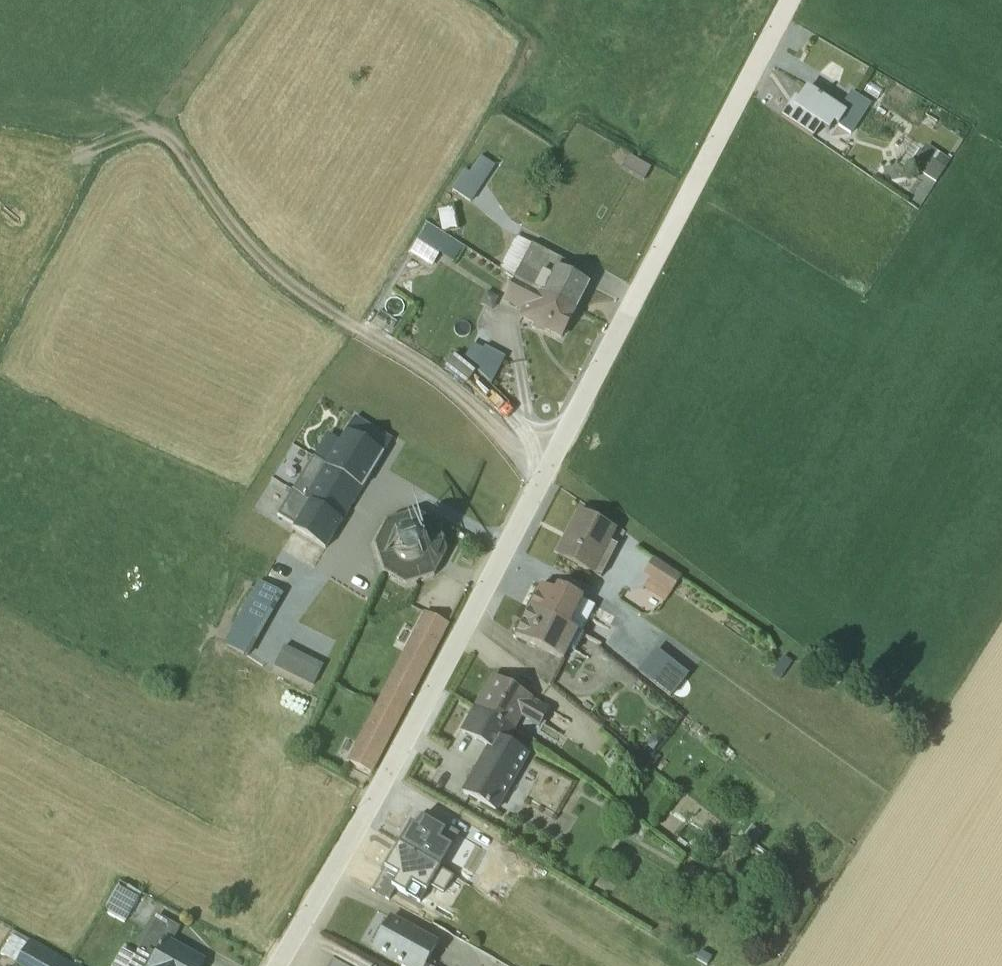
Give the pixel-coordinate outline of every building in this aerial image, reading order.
[(790,106),(781,119),(812,140),(820,128),(825,130),(838,111),(806,90),(794,108),(793,108),(790,106)] [(863,116),(869,106),(851,93),(825,130),(827,132),(828,132),(833,124),(849,135),(861,118),(859,117),(858,116),(863,116)] [(918,151),(908,166),(934,183),(949,160),(927,146),(922,153),(918,151)] [(632,156),(625,170),(647,182),(654,168),(632,156)] [(463,172),(450,191),(469,205),(494,169),(480,159),(468,175),(463,172)] [(437,212),(440,234),(456,231),(452,209),(437,212)] [(426,226),(409,256),(430,269),(438,257),(452,265),(462,249),(426,226)] [(578,272),(514,240),(499,270),(513,280),(573,312),(587,287),(574,280),(578,272)] [(517,319),(559,339),(573,312),(513,280),(501,303),(520,313),(517,318),(517,319)] [(470,345),(462,361),(454,355),(442,370),(464,387),(475,372),(491,386),(505,359),(483,348),(481,351),(470,345)] [(391,439),(353,417),(323,465),(312,459),(276,516),(293,527),(279,551),(310,570),(391,439)] [(615,532),(578,513),(556,555),(600,577),(616,547),(609,543),(615,532)] [(395,520),(386,537),(408,548),(405,552),(436,567),(446,545),(395,520)] [(680,577),(652,558),(642,574),(648,578),(642,588),(664,603),(680,577)] [(256,580),(221,644),(248,659),(283,594),(256,580)] [(540,587),(528,610),(568,629),(582,601),(547,583),(544,589),(540,587)] [(528,610),(514,637),(564,662),(569,652),(573,654),(582,636),(582,635),(528,610)] [(346,762),(369,774),(447,625),(424,613),(423,613),(346,762)] [(283,644),(275,659),(316,679),(324,665),(283,644)] [(784,679),(792,657),(780,653),(773,675),(784,679)] [(491,677),(473,708),(514,731),(520,720),(537,729),(548,709),(491,677)] [(514,731),(473,708),(458,732),(485,748),(460,793),(496,814),(529,757),(507,744),(514,731)] [(409,824),(397,846),(438,870),(458,836),(445,828),(443,831),(420,818),(415,828),(409,824)] [(397,846),(383,869),(400,880),(394,890),(419,904),(429,887),(442,895),(452,878),(438,870),(397,846)] [(119,882),(103,910),(124,922),(141,894),(119,882)] [(202,962),(170,944),(179,928),(156,915),(135,951),(137,952),(129,965),(200,965),(202,962)] [(370,951),(397,965),(430,965),(427,964),(438,943),(390,916),(370,951)] [(30,940),(29,942),(18,935),(5,958),(15,964),(14,965),(76,965),(30,940)]
